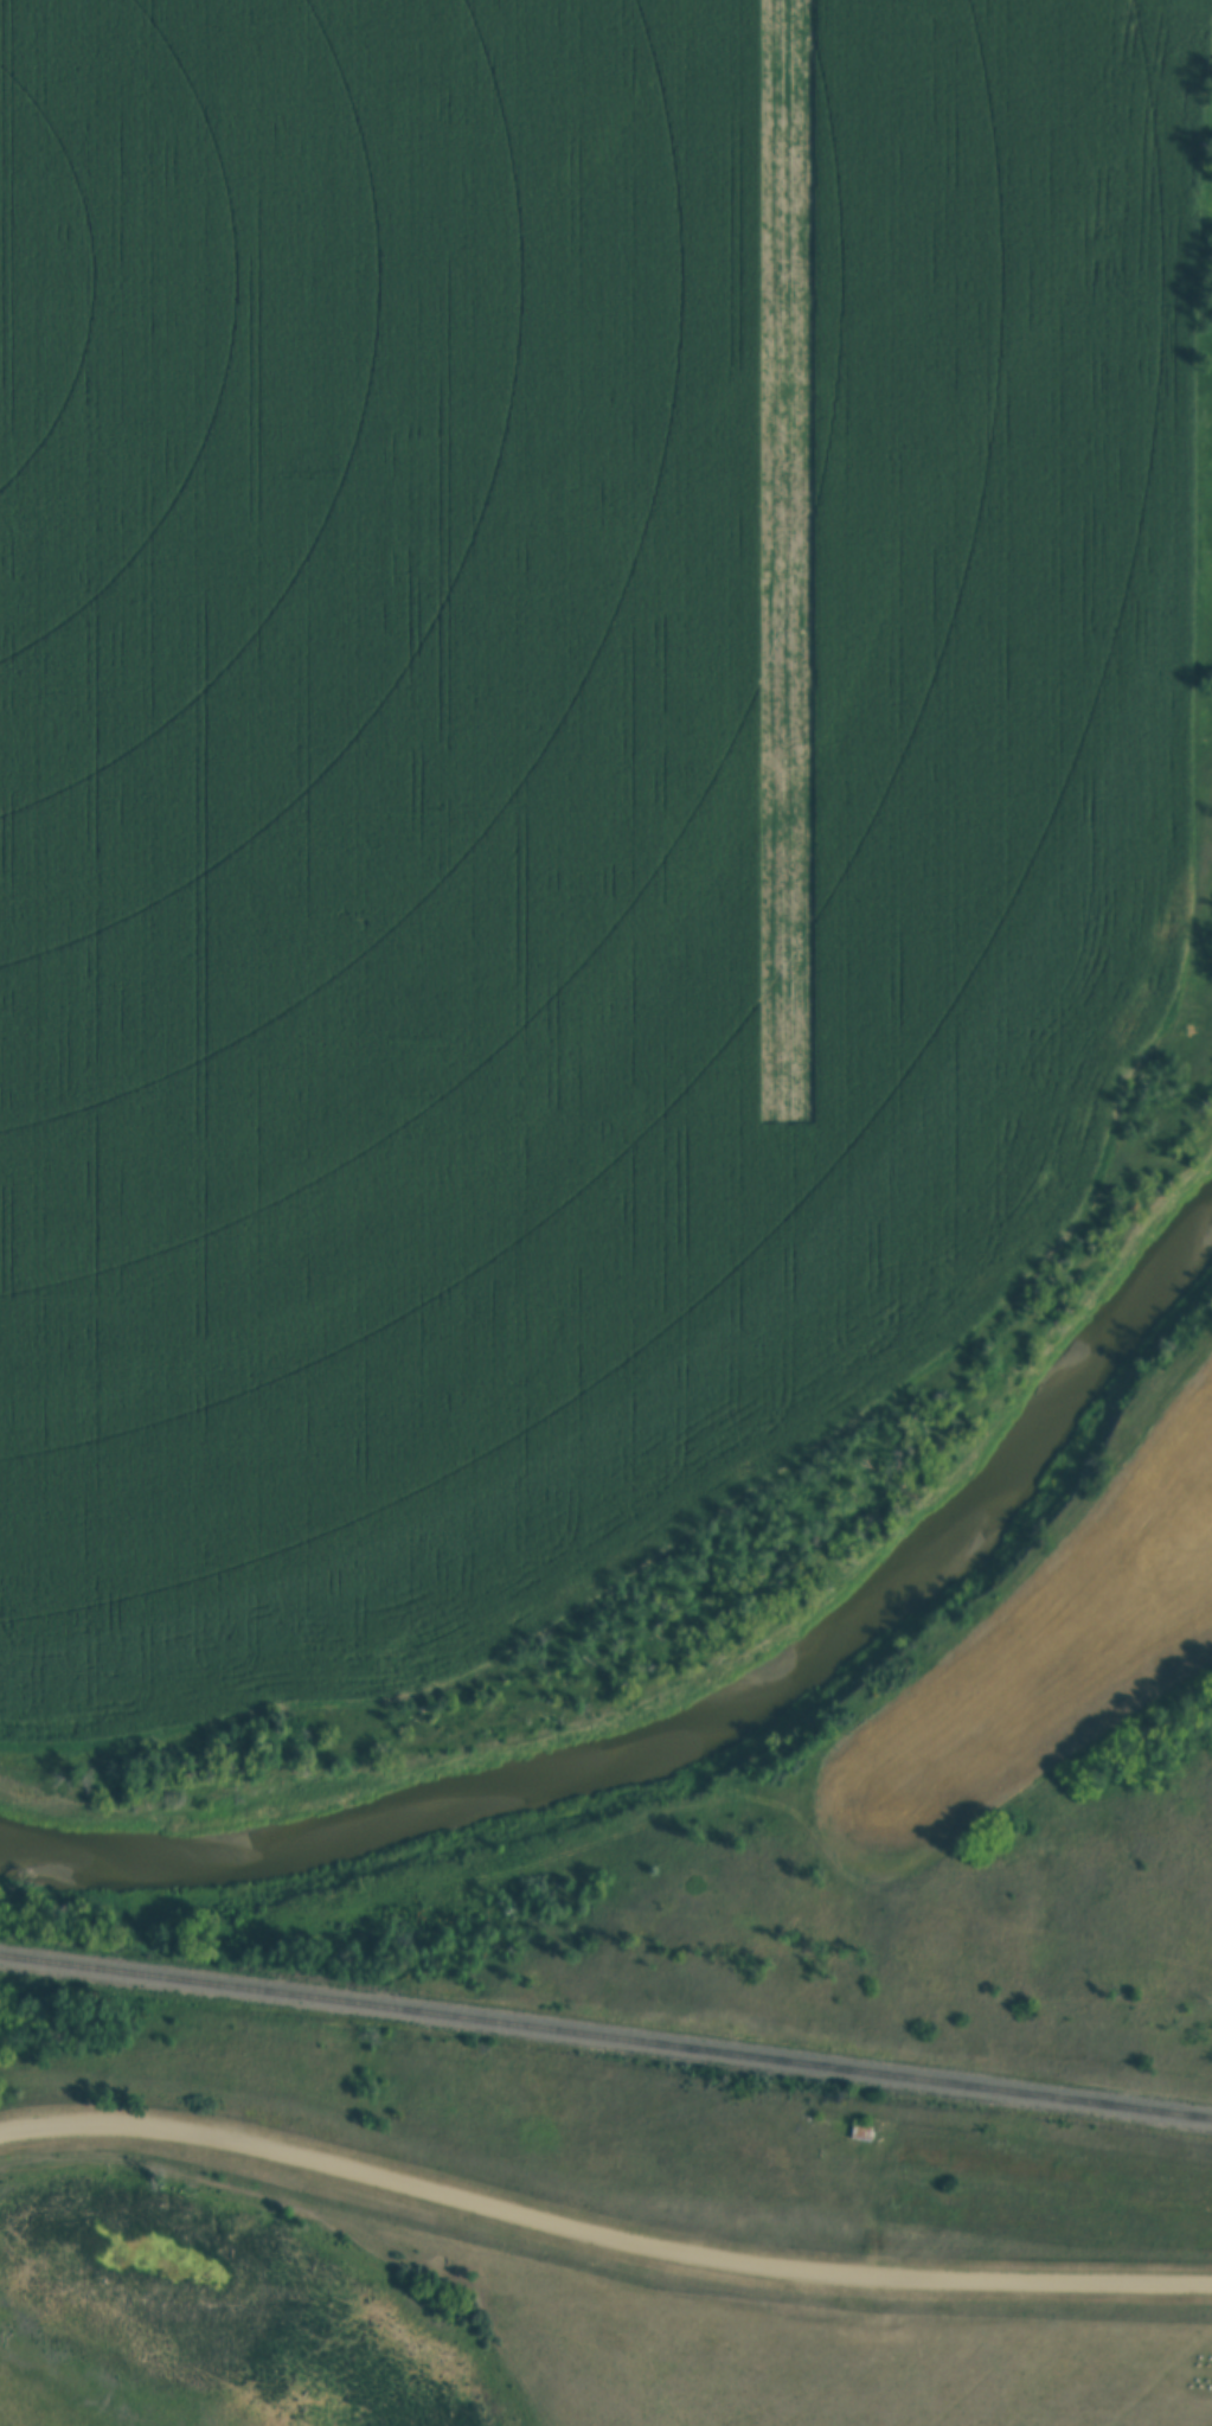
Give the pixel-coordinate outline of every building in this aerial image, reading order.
[(875,2128),(855,2126),(853,2140),(874,2142),(875,2128)]
